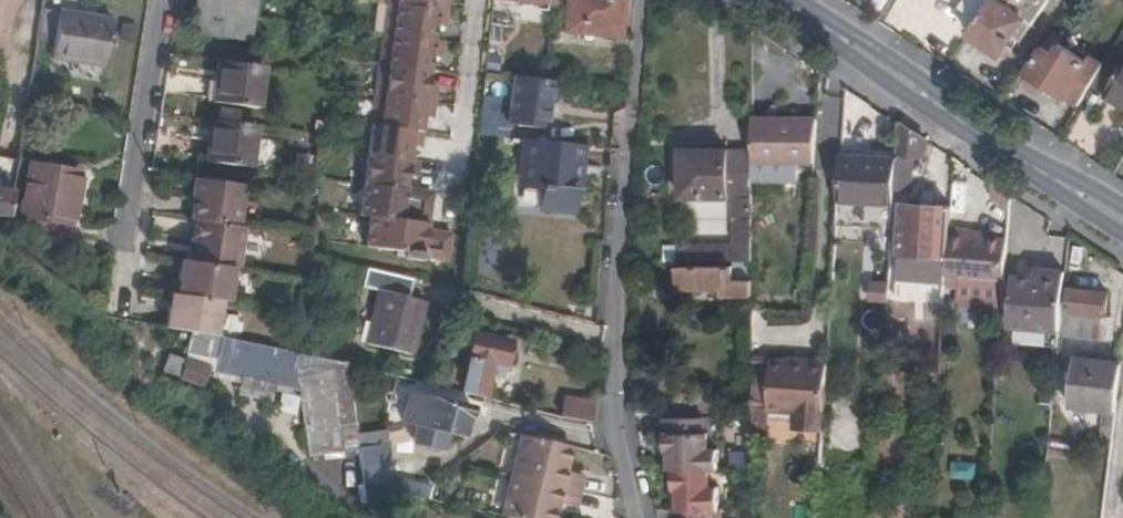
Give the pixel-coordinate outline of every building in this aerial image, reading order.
[(196,30),(245,37),(250,0),(200,0),(196,30)] [(390,4),(448,12),(450,0),(391,0),(390,4)] [(622,0),(566,0),(563,30),(619,36),(622,0)] [(963,6),(981,17),(992,0),(968,0),(963,6)] [(999,0),(992,0),(981,17),(970,34),(1002,56),(1015,36),(1023,40),(1034,23),(999,0)] [(1050,0),(999,0),(1034,23),(1050,0)] [(390,4),(386,35),(436,42),(438,28),(446,28),(448,12),(390,4)] [(112,22),(43,11),(37,43),(53,45),(52,60),(105,67),(112,22)] [(386,35),(381,66),(432,72),(433,59),(442,59),(444,43),(436,42),(386,35)] [(1029,73),(1080,106),(1092,85),(1100,72),(1089,64),(1062,46),(1056,56),(1044,48),(1029,73)] [(1122,66),(1122,52),(1115,48),(1100,72),(1092,85),(1107,94),(1122,66)] [(258,67),(215,61),(208,103),(251,110),(258,67)] [(381,66),(377,96),(435,103),(437,88),(430,87),(432,72),(381,66)] [(1122,103),(1122,66),(1107,94),(1122,103)] [(546,128),(550,79),(515,75),(509,123),(546,128)] [(377,96),(373,127),(423,135),(425,120),(433,121),(435,103),(377,96)] [(815,159),(818,116),(752,112),(753,149),(753,175),(797,177),(798,159),(815,159)] [(248,124),(205,117),(199,158),(241,166),(248,124)] [(481,117),(479,133),(506,135),(507,119),(481,117)] [(925,156),(926,138),(900,121),(897,160),(896,188),(913,188),(914,156),(925,156)] [(373,127),(369,157),(411,162),(412,149),(421,150),(423,135),(373,127)] [(578,164),(579,144),(524,137),(521,159),(524,159),(521,183),(538,185),(548,187),(546,207),(578,211),(583,165),(578,164)] [(7,219),(9,211),(19,154),(16,153),(16,147),(8,146),(8,152),(0,151),(0,217),(7,219)] [(729,195),(728,149),(682,149),(682,196),(729,195)] [(753,175),(753,149),(728,149),(729,195),(734,195),(734,218),(754,218),(753,175)] [(369,157),(364,188),(407,194),(409,180),(417,180),(419,163),(411,162),(369,157)] [(893,231),(896,188),(897,160),(843,157),(840,203),(868,205),(868,230),(893,231)] [(7,219),(6,230),(70,242),(78,173),(28,166),(21,214),(9,211),(7,219)] [(248,188),(201,180),(194,219),(200,220),(241,227),(248,188)] [(536,206),(546,207),(548,187),(538,185),(536,206)] [(407,194),(364,188),(360,219),(370,221),(367,250),(404,255),(404,262),(424,265),(424,261),(448,264),(451,240),(428,237),(433,198),(407,194)] [(948,255),(950,229),(952,204),(949,204),(949,199),(933,198),(933,204),(905,203),(902,258),(910,258),(911,253),(931,254),(948,255)] [(678,245),(678,260),(753,260),(754,218),(734,218),(734,233),(737,238),(737,245),(678,245)] [(241,227),(200,220),(193,261),(235,268),(240,268),(246,228),(241,227)] [(1006,280),(1009,239),(967,237),(967,230),(950,229),(948,255),(947,270),(947,277),(1006,280)] [(948,255),(931,254),(930,270),(947,270),(948,255)] [(181,259),(175,292),(222,301),(229,303),(235,268),(193,261),(181,259)] [(753,294),(754,265),(678,265),(678,286),(733,287),(733,294),(753,294)] [(415,281),(367,270),(364,289),(380,293),(369,347),(415,357),(427,304),(412,300),(415,281)] [(1064,308),(1067,280),(1046,278),(1047,271),(1038,270),(1038,277),(1014,274),(1010,324),(1003,324),(1001,341),(1060,347),(1062,334),(1064,308)] [(1067,280),(1067,273),(1047,271),(1046,278),(1067,280)] [(890,297),(890,280),(873,279),(872,296),(890,297)] [(1071,287),(1069,309),(1095,311),(1107,312),(1109,291),(1071,287)] [(173,292),(166,328),(191,334),(215,338),(222,301),(175,292),(173,292)] [(766,326),(811,329),(812,311),(767,308),(766,326)] [(1064,308),(1062,334),(1093,336),(1095,311),(1069,309),(1064,308)] [(215,338),(191,334),(185,359),(208,366),(297,388),(307,455),(342,451),(333,387),(349,386),(347,370),(302,367),(303,355),(296,353),(215,338)] [(460,393),(483,399),(488,378),(491,363),(504,366),(508,342),(473,334),(460,393)] [(208,366),(185,359),(169,353),(164,370),(202,384),(208,366)] [(346,363),(303,355),(302,367),(347,370),(346,363)] [(1119,405),(1122,372),(1122,360),(1084,358),(1080,402),(1119,405)] [(755,364),(755,402),(755,432),(774,433),(774,414),(795,415),(796,433),(825,434),(829,362),(755,364)] [(491,363),(488,378),(500,379),(504,366),(491,363)] [(342,451),(358,448),(349,386),(333,387),(342,451)] [(413,391),(405,422),(461,436),(465,420),(469,421),(472,408),(413,391)] [(589,424),(593,403),(565,398),(561,418),(589,424)] [(673,468),(677,468),(710,467),(719,467),(718,447),(710,447),(710,430),(704,430),(703,415),(666,416),(666,449),(673,449),(673,468)] [(570,448),(521,436),(501,515),(513,517),(553,517),(554,508),(550,508),(551,501),(575,508),(582,476),(559,470),(560,465),(566,466),(570,448)] [(358,448),(363,483),(431,499),(432,486),(393,477),(387,442),(358,448)] [(677,468),(678,487),(684,487),(684,509),(691,509),(691,517),(722,517),(722,516),(722,510),(719,510),(719,485),(710,485),(710,467),(677,468)] [(719,467),(710,467),(710,485),(719,485),(719,510),(722,510),(722,516),(728,516),(728,486),(733,485),(732,467),(719,467)]
